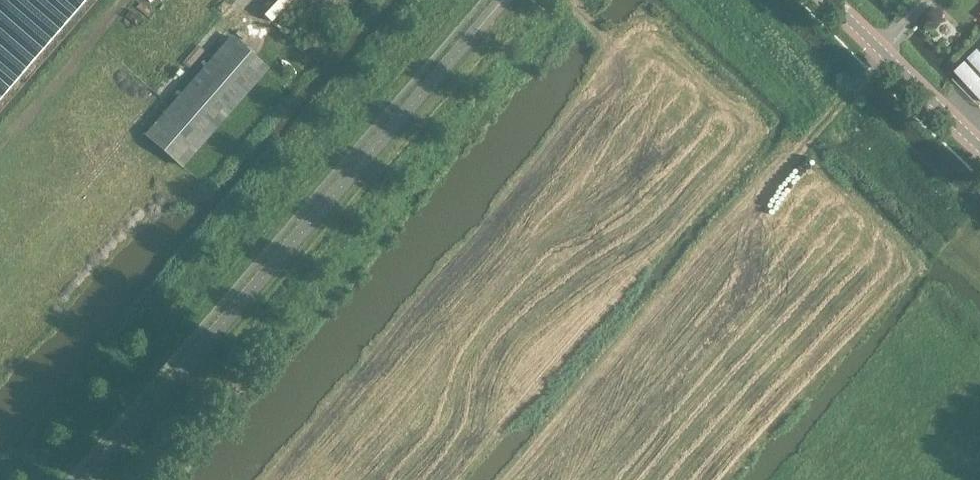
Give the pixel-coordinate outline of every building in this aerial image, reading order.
[(23,77),(20,76),(86,0),(0,0),(0,104),(23,77)] [(359,0),(304,0),(335,27),(359,0)] [(181,169),(269,68),(231,34),(143,135),(170,158),(181,169)] [(978,48),(955,69),(979,95),(979,51),(978,48)]
